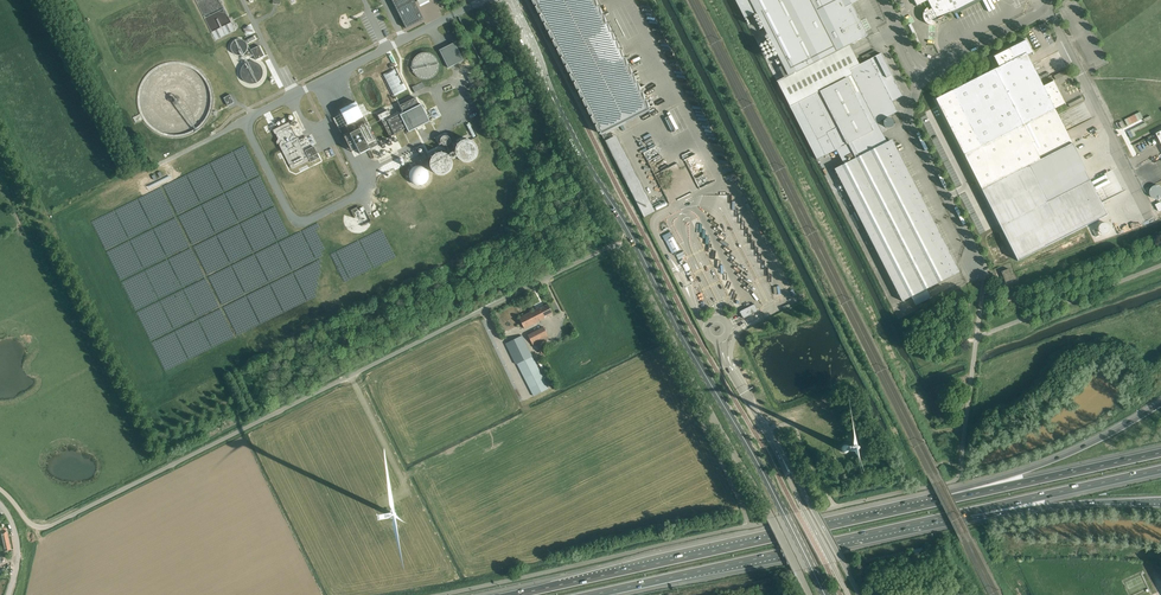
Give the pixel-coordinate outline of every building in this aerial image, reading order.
[(406,28),(423,19),(421,15),(414,0),(392,0),(406,28)] [(601,134),(602,134),(613,128),(617,126),(617,125),(606,104),(638,87),(594,0),(533,0),(601,134)] [(934,21),(975,0),(914,0),(917,6),(923,2),(924,5),(926,4),(928,6),(928,7),(927,8),(927,7),(926,8),(925,9),(924,10),(923,12),(923,13),(922,15),(922,16),(923,18),(923,20),(924,21),(925,22),(926,23),(928,24),(929,25),(931,25),(933,25),(934,25),(936,24),(934,21)] [(231,49),(232,52),(234,54),(238,55),(242,55),(245,53),(247,50),(247,47),(247,44),(245,42),(243,40),(240,39),(237,39),(234,40),(232,43),(231,45),(231,49)] [(999,67),(935,99),(981,189),(1018,261),(1108,215),(1091,181),(1091,180),(1072,143),(1066,131),(1058,115),(1054,109),(1064,103),(1065,105),(1065,104),(1053,79),(1052,80),(1053,81),(1043,86),(1040,81),(1032,64),(1027,55),(1032,52),(1026,40),(991,57),(991,58),(994,57),(999,67)] [(455,42),(439,50),(448,68),(464,60),(455,42)] [(256,60),(264,56),(259,46),(251,50),(256,60)] [(424,53),(420,55),(417,57),(414,60),(413,63),(412,67),(413,71),(415,74),(418,77),(421,79),(425,80),(429,80),(432,79),(436,76),(438,73),(440,69),(440,65),(438,61),(436,57),(432,55),(428,53),(424,53)] [(415,92),(425,87),(422,82),(412,87),(415,92)] [(234,103),(230,95),(224,98),(228,106),(234,103)] [(395,114),(382,120),(390,137),(407,128),(409,132),(430,121),(421,104),(419,105),(415,97),(398,106),(402,114),(401,114),(399,112),(395,114)] [(356,102),(340,110),(347,125),(346,125),(350,134),(344,137),(352,152),(358,149),(360,154),(378,145),(368,125),(369,125),(364,116),(363,117),(356,102)] [(436,106),(428,110),(431,117),(439,113),(436,106)] [(290,126),(289,122),(273,130),(275,134),(275,133),(278,139),(276,142),(277,144),(280,142),(280,143),(280,144),(280,145),(280,146),(290,167),(291,168),(292,168),(293,168),(307,161),(308,161),(308,160),(308,159),(297,138),(297,137),(296,136),(295,136),(294,136),(290,126)] [(1082,137),(1099,131),(1097,125),(1080,131),(1082,137)] [(467,143),(464,144),(461,146),(459,150),(458,153),(459,157),(461,160),(464,163),(467,164),(471,164),(474,163),(477,161),(479,158),(480,155),(480,151),(479,148),(477,145),(474,143),(471,142),(467,143)] [(319,157),(314,146),(305,151),(310,162),(319,157)] [(1108,164),(1115,161),(1112,153),(1104,156),(1108,164)] [(437,157),(434,160),(433,163),(433,167),(434,171),(436,174),(439,176),(443,177),(447,177),(450,175),(453,172),(454,169),(455,166),(454,162),(453,159),(450,157),(447,155),(444,155),(440,155),(437,157)] [(414,164),(409,182),(426,186),(431,169),(414,164)] [(169,176),(148,186),(149,187),(170,177),(169,176)] [(629,187),(628,188),(643,218),(655,211),(651,204),(640,182),(629,187)] [(1149,190),(1149,192),(1149,194),(1150,196),(1151,198),(1152,199),(1154,200),(1157,200),(1160,199),(1160,186),(1159,185),(1157,184),(1155,185),(1153,185),(1151,186),(1150,188),(1149,190)] [(1128,186),(1122,189),(1124,194),(1131,191),(1128,186)] [(1005,282),(1012,279),(1008,268),(1001,271),(1005,282)] [(788,296),(792,306),(799,303),(796,293),(788,296)] [(539,308),(536,309),(541,320),(544,318),(552,313),(548,304),(539,309),(539,308)] [(739,311),(743,319),(758,311),(754,304),(739,311)] [(541,320),(536,309),(519,318),(524,329),(541,320)] [(543,327),(527,335),(533,346),(549,338),(543,327)] [(515,364),(517,363),(532,356),(521,335),(505,343),(515,364)] [(532,356),(517,363),(533,396),(548,389),(532,356)] [(841,448),(841,449),(841,450),(841,451),(842,451),(842,452),(843,452),(843,453),(844,453),(845,453),(846,453),(847,453),(848,452),(849,451),(849,450),(850,449),(849,448),(849,447),(849,446),(848,445),(847,445),(847,444),(846,444),(845,444),(844,444),(843,445),(842,445),(842,446),(841,446),(841,447),(841,448)] [(4,550),(10,549),(6,531),(0,532),(0,534),(4,550)]
